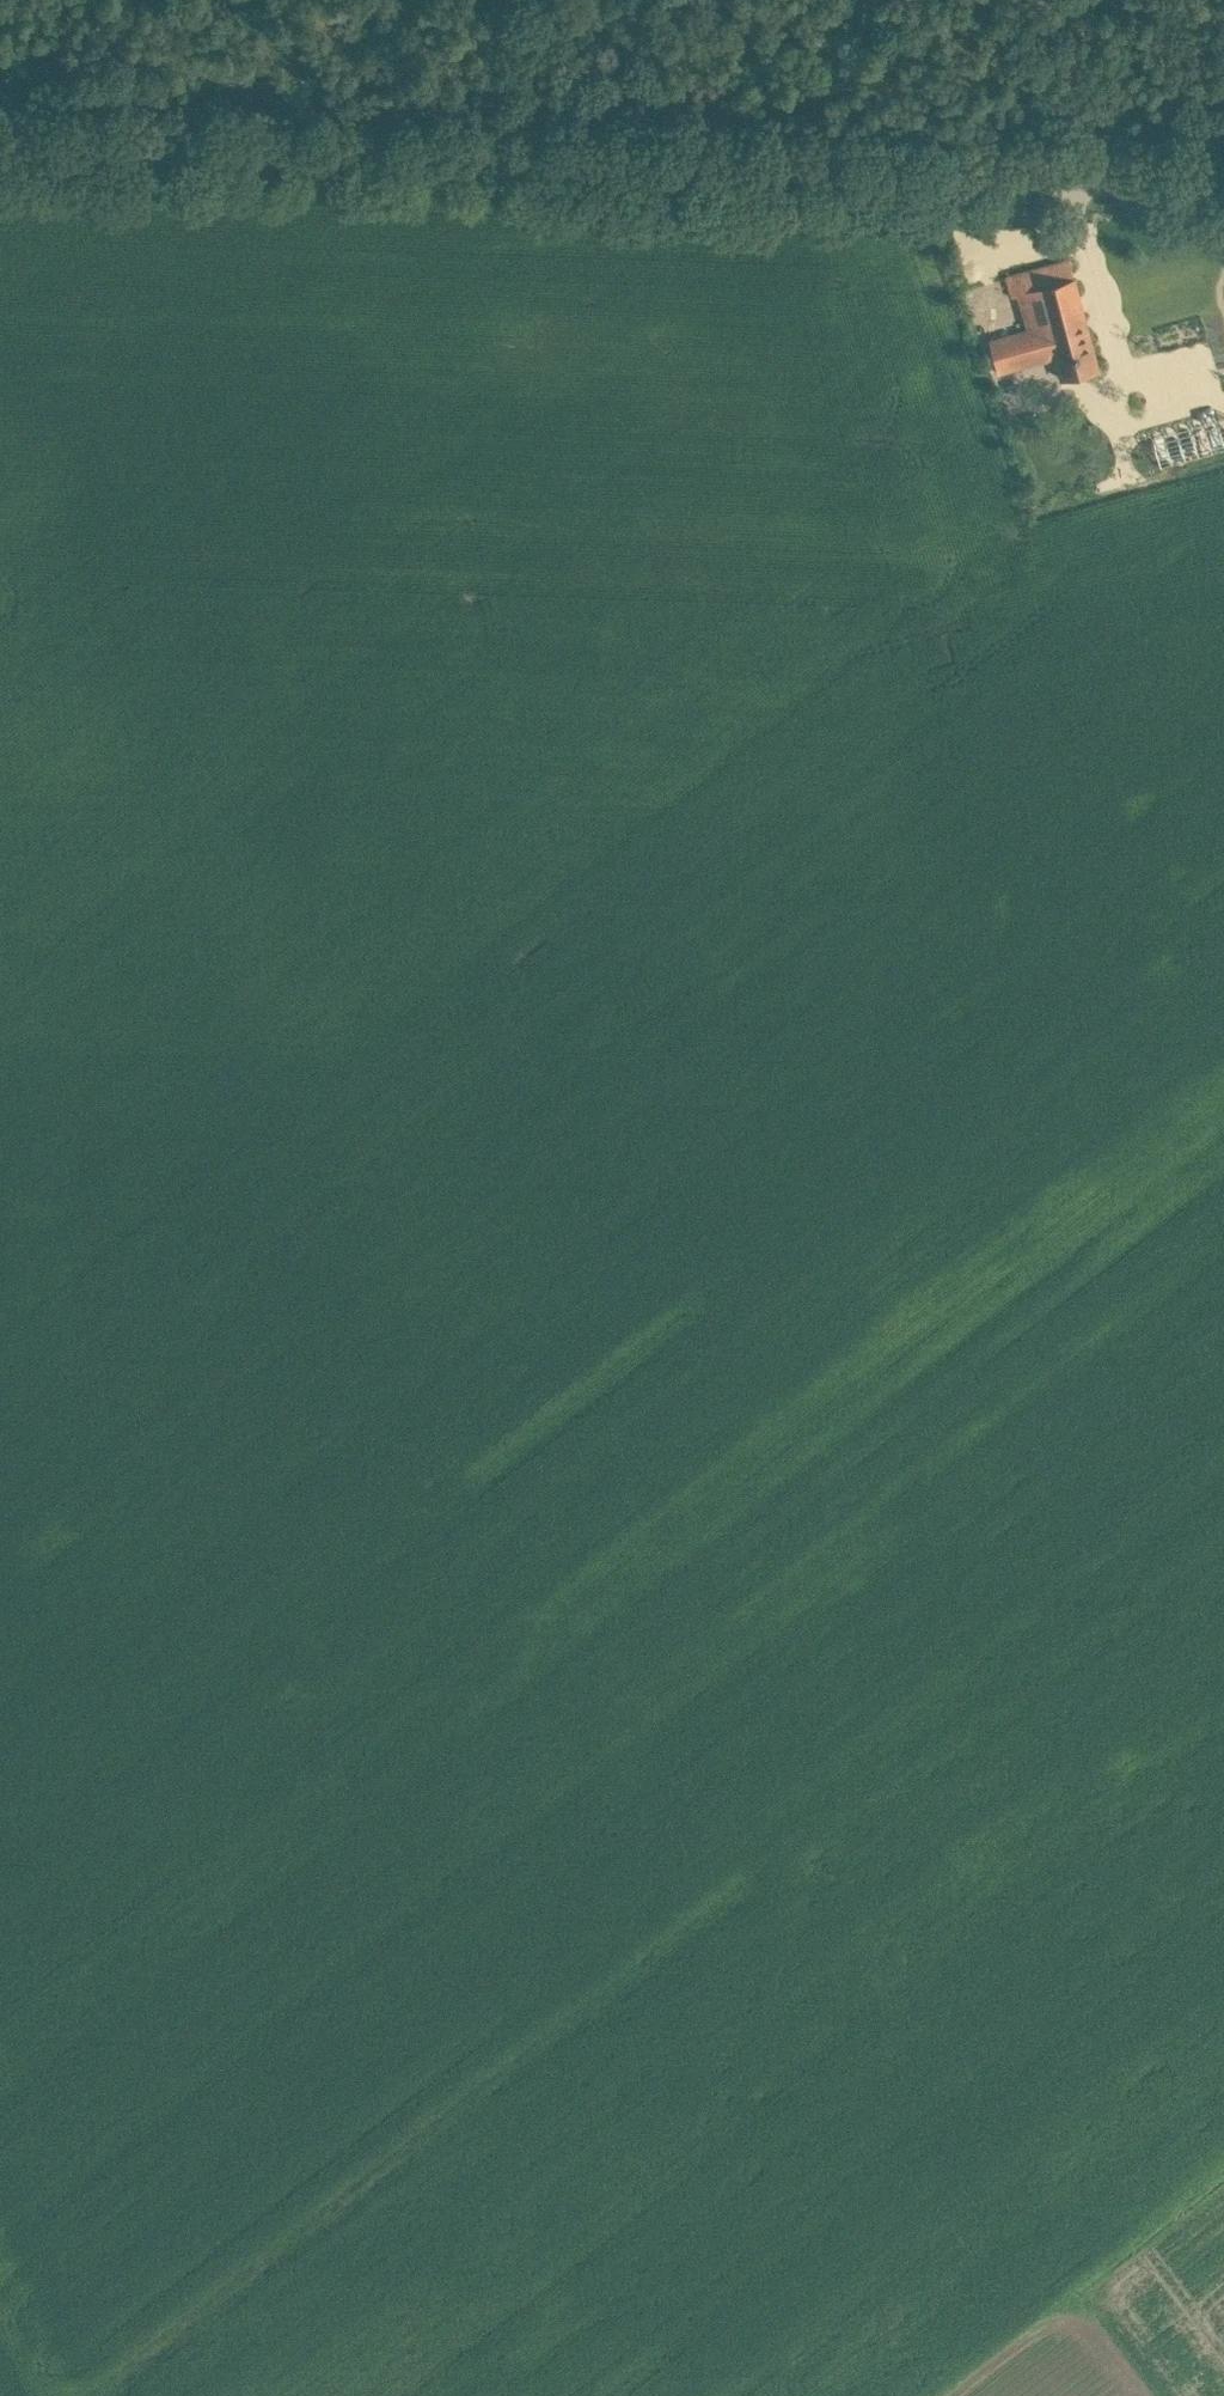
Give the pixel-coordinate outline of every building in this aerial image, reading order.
[(1099,368),(1076,281),(1070,258),(1008,274),(1013,295),(1020,294),(1029,329),(992,338),(998,362),(1001,370),(1057,354),(1063,377),(1099,368)] [(1080,451),(1080,448),(1063,452),(1067,472),(1086,468),(1090,490),(1165,474),(1156,434),(1080,451)]
